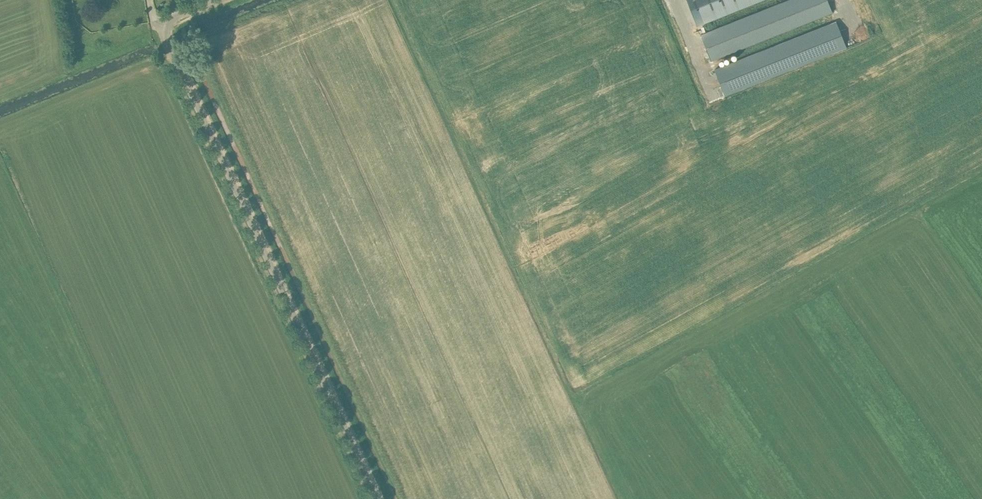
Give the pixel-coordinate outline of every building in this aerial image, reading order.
[(697,26),(763,0),(687,0),(697,26)] [(827,0),(787,0),(700,35),(710,60),(832,12),(827,0)] [(836,21),(714,70),(725,96),(846,47),(836,21)]
